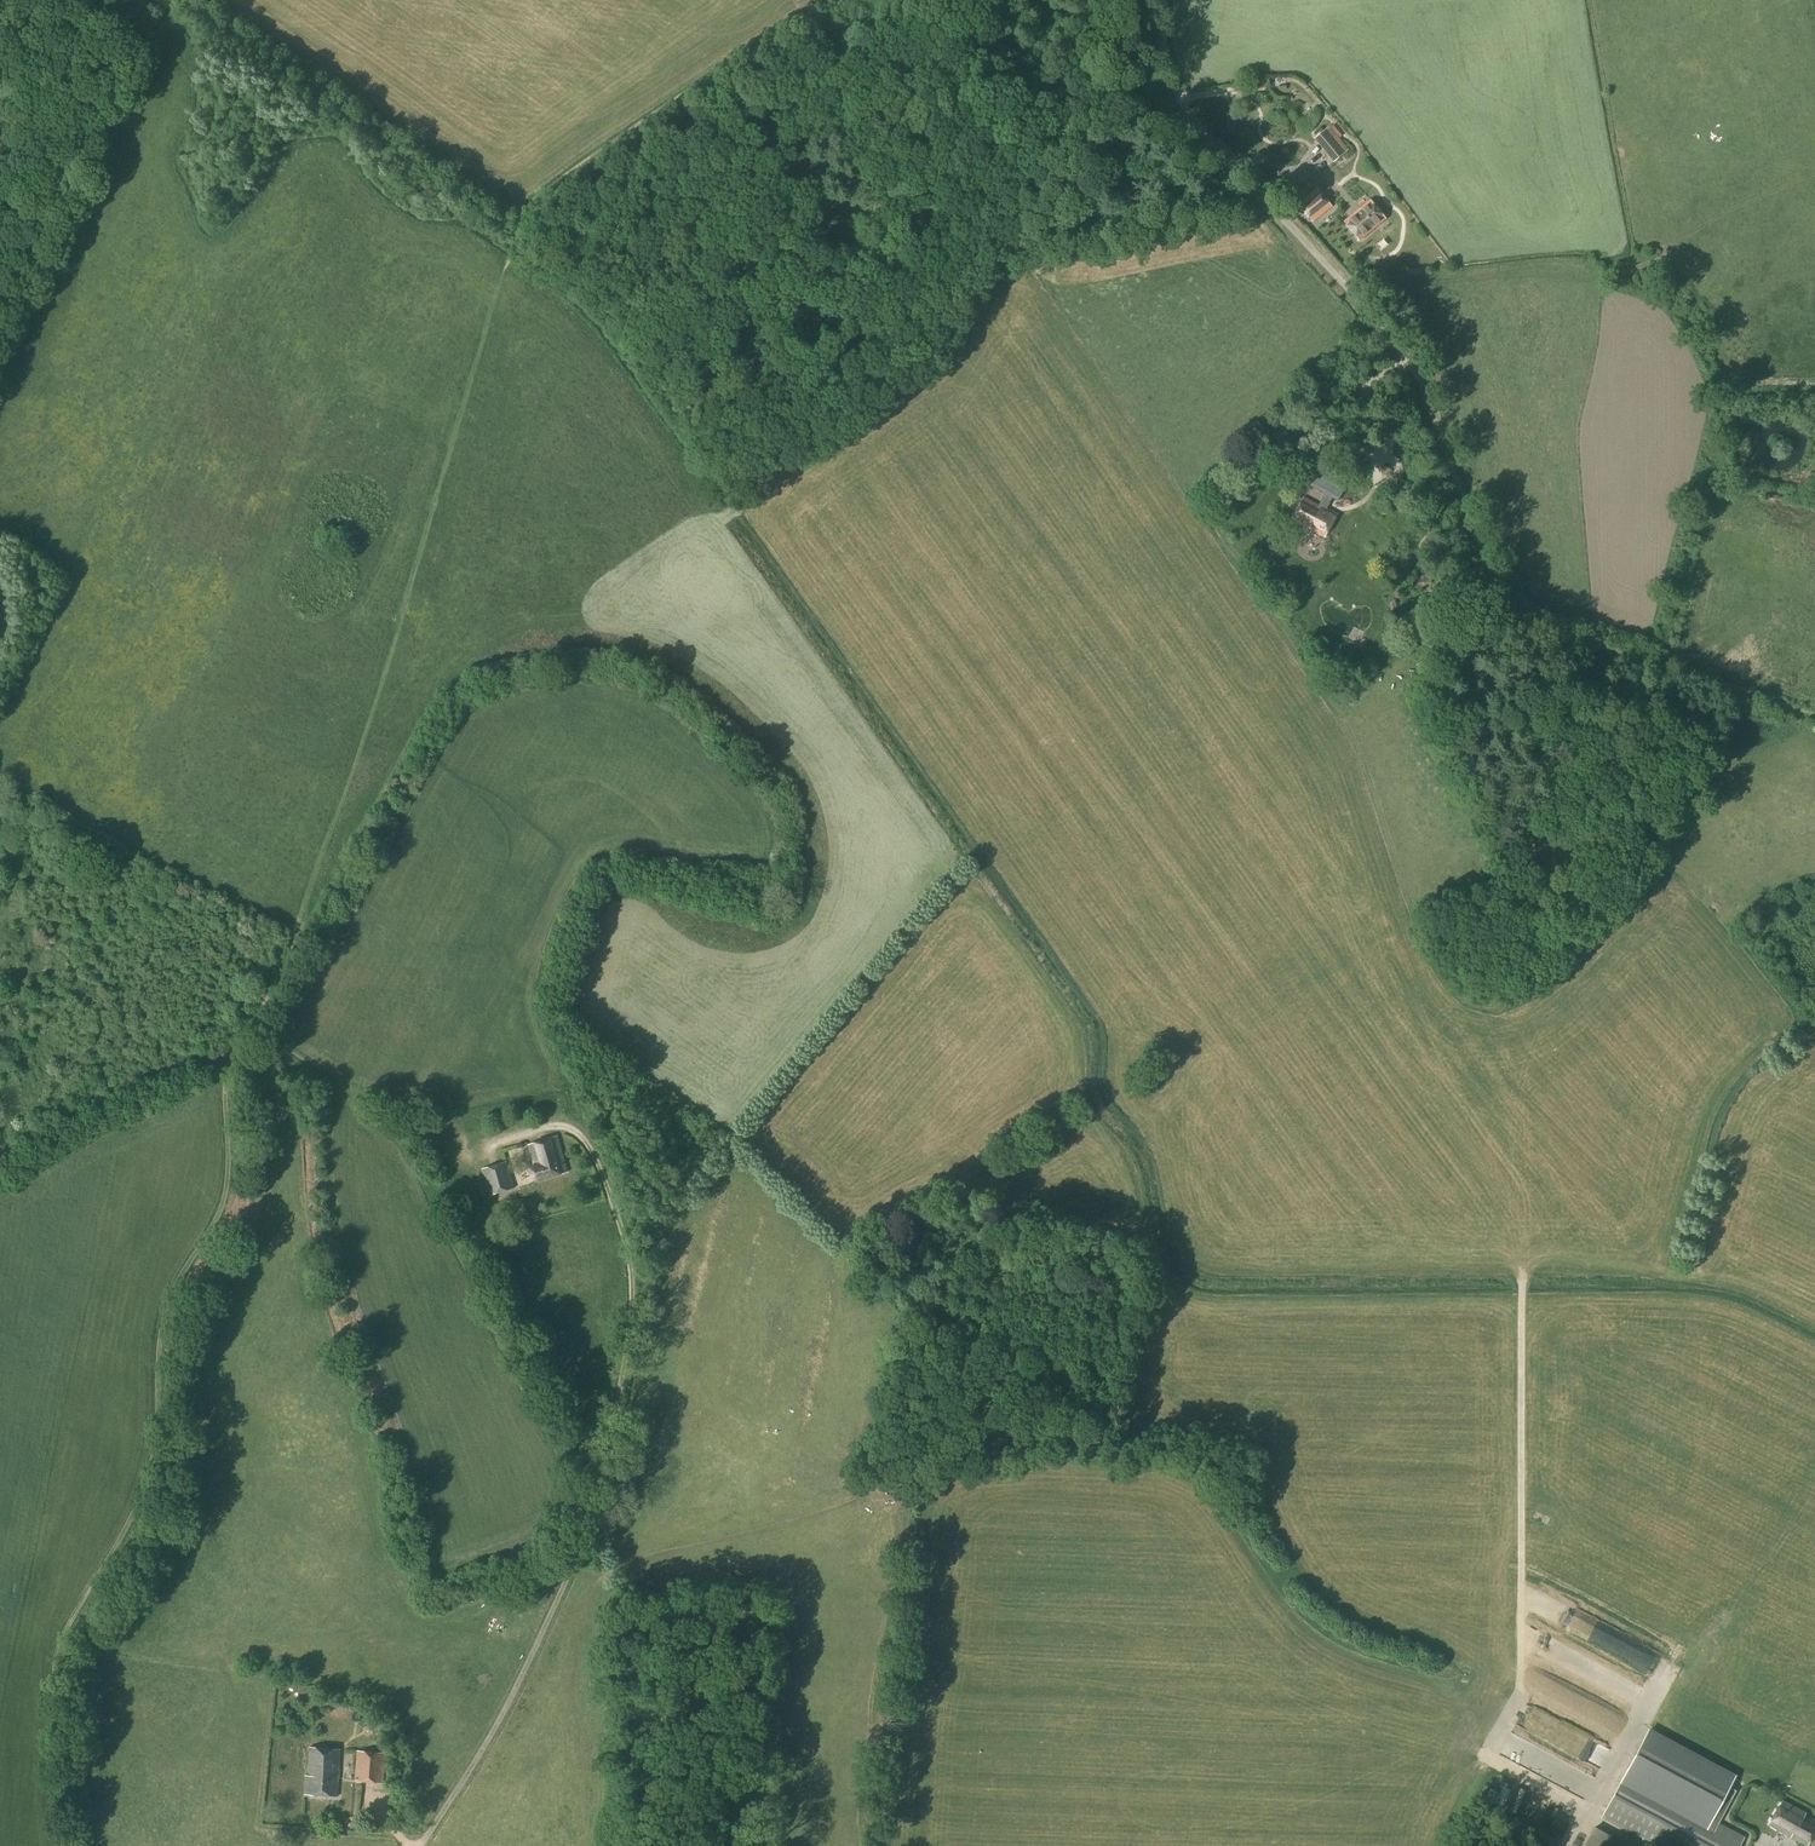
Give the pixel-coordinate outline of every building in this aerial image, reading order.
[(1332,128),(1325,135),(1349,161),(1356,154),(1332,128)] [(1341,183),(1348,179),(1343,171),(1337,176),(1341,183)] [(1313,222),(1332,207),(1316,188),(1297,204),(1313,222)] [(1359,209),(1360,210),(1355,213),(1344,221),(1360,240),(1385,219),(1370,200),(1359,209)] [(1319,473),(1312,487),(1340,501),(1347,487),(1319,473)] [(1322,507),(1303,498),(1292,520),(1324,537),(1337,514),(1322,506),(1322,507)] [(536,1181),(568,1172),(558,1136),(528,1145),(534,1166),(532,1167),(536,1181)] [(489,1196),(514,1189),(506,1162),(482,1169),(489,1196)] [(1661,1658),(1649,1667),(1655,1675),(1667,1666),(1661,1658)] [(1650,1731),(1603,1817),(1656,1845),(1740,1845),(1745,1837),(1720,1824),(1733,1799),(1726,1795),(1736,1778),(1650,1731)] [(338,1796),(341,1749),(310,1747),(308,1776),(306,1775),(304,1794),(338,1796)] [(383,1783),(385,1753),(357,1751),(355,1781),(383,1783)] [(1814,1832),(1814,1821),(1805,1815),(1806,1813),(1782,1800),(1768,1825),(1790,1837),(1791,1837),(1806,1845),(1807,1845),(1814,1832)] [(1594,1827),(1583,1845),(1630,1845),(1594,1827)]
